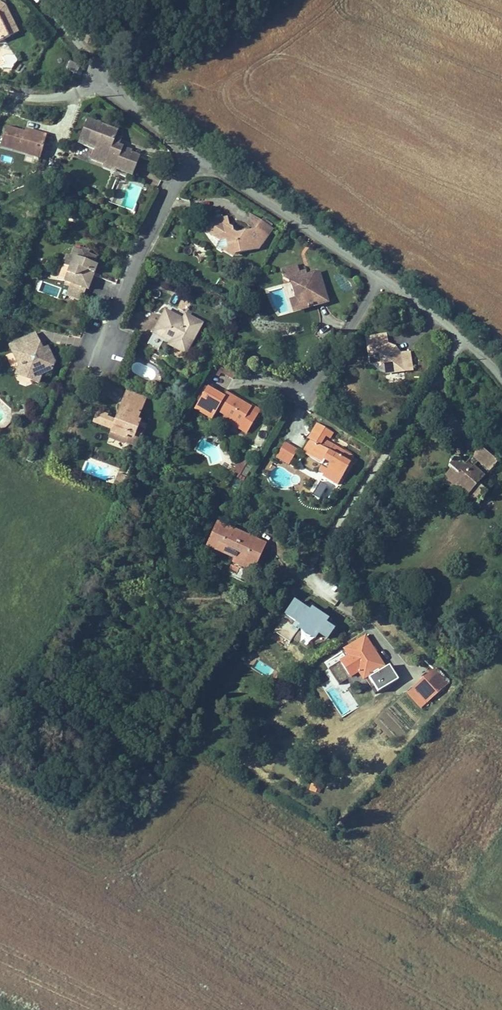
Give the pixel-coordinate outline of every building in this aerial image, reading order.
[(18,35),(5,9),(7,6),(0,2),(0,43),(18,35)] [(0,55),(0,67),(3,73),(19,63),(10,49),(0,55)] [(115,130),(86,119),(77,142),(95,149),(91,159),(104,164),(107,158),(118,162),(116,168),(133,175),(140,156),(130,152),(131,150),(118,144),(118,143),(111,140),(113,136),(115,130)] [(26,153),(28,147),(42,151),(47,134),(32,129),(31,132),(26,131),(22,129),(6,125),(0,145),(26,153)] [(40,157),(42,151),(28,147),(26,153),(40,157)] [(116,168),(118,162),(107,158),(104,164),(103,166),(115,171),(116,168)] [(256,229),(261,220),(250,213),(252,229),(256,229)] [(272,226),(261,220),(256,229),(252,229),(235,232),(233,231),(232,230),(231,226),(227,224),(226,215),(214,217),(210,225),(215,227),(210,235),(216,239),(216,245),(220,248),(227,247),(235,251),(259,248),(272,226)] [(205,232),(210,235),(215,227),(210,225),(205,232)] [(81,249),(73,246),(70,255),(74,256),(70,265),(63,284),(71,287),(68,294),(81,299),(86,288),(87,288),(94,271),(90,270),(93,263),(96,255),(88,252),(89,250),(82,247),(81,249)] [(232,255),(235,251),(227,247),(220,248),(232,255)] [(70,265),(74,256),(70,255),(69,255),(67,255),(65,262),(66,264),(70,265)] [(283,275),(300,270),(298,262),(280,267),(283,275)] [(328,300),(319,268),(307,272),(306,269),(300,270),(283,275),(290,281),(294,295),(298,309),(328,300)] [(292,311),(298,309),(294,295),(288,297),(292,311)] [(178,316),(166,309),(155,327),(173,337),(171,341),(178,344),(176,347),(186,353),(203,322),(186,313),(183,318),(181,321),(177,319),(178,316)] [(173,337),(155,327),(153,331),(171,341),(173,337)] [(370,344),(390,342),(388,333),(369,336),(370,344)] [(35,335),(25,340),(32,355),(43,350),(35,335)] [(54,363),(47,348),(43,350),(32,355),(25,340),(9,347),(20,369),(22,370),(25,368),(31,382),(39,384),(42,376),(50,371),(54,363)] [(385,372),(413,369),(411,351),(402,352),(390,342),(370,344),(372,363),(377,362),(382,362),(384,363),(385,370),(385,372)] [(216,360),(210,370),(218,375),(220,371),(224,364),(216,360)] [(237,371),(224,364),(220,371),(233,378),(237,371)] [(17,378),(31,382),(25,368),(22,370),(20,369),(17,378)] [(211,417),(216,408),(223,395),(206,385),(193,406),(211,417)] [(125,388),(122,396),(142,403),(145,396),(125,388)] [(216,408),(225,414),(241,423),(239,426),(247,431),(260,409),(227,389),(223,395),(216,408)] [(142,403),(122,396),(119,404),(121,405),(117,418),(107,414),(107,412),(98,409),(94,421),(112,428),(110,435),(124,440),(126,434),(138,438),(142,429),(136,427),(139,419),(136,418),(142,403)] [(223,417),(239,426),(241,423),(225,414),(223,417)] [(315,423),(312,429),(307,437),(310,439),(303,452),(322,463),(329,466),(325,473),(323,476),(338,484),(354,454),(324,438),(326,435),(328,436),(331,431),(315,423)] [(136,445),(138,438),(126,434),(124,440),(136,445)] [(124,440),(110,435),(107,442),(121,447),(124,440)] [(297,447),(285,440),(276,456),(288,463),(297,447)] [(482,480),(498,461),(480,446),(463,466),(454,459),(448,467),(451,469),(443,479),(455,489),(457,487),(478,504),(491,488),(482,480)] [(245,463),(239,459),(233,470),(239,474),(245,463)] [(318,469),(325,473),(329,466),(322,463),(318,469)] [(126,482),(128,475),(118,472),(116,479),(126,482)] [(229,565),(250,573),(263,540),(216,521),(206,544),(233,555),(229,565)] [(334,624),(326,619),(329,615),(312,604),(310,606),(293,595),(283,610),(299,620),(297,624),(315,635),(319,630),(327,635),(334,624)] [(365,632),(344,645),(348,653),(340,658),(350,674),(358,669),(360,668),(364,675),(368,673),(377,688),(399,675),(390,661),(385,664),(365,632)] [(448,683),(434,667),(406,691),(420,708),(448,683)] [(319,794),(322,784),(312,780),(308,791),(319,794)]
